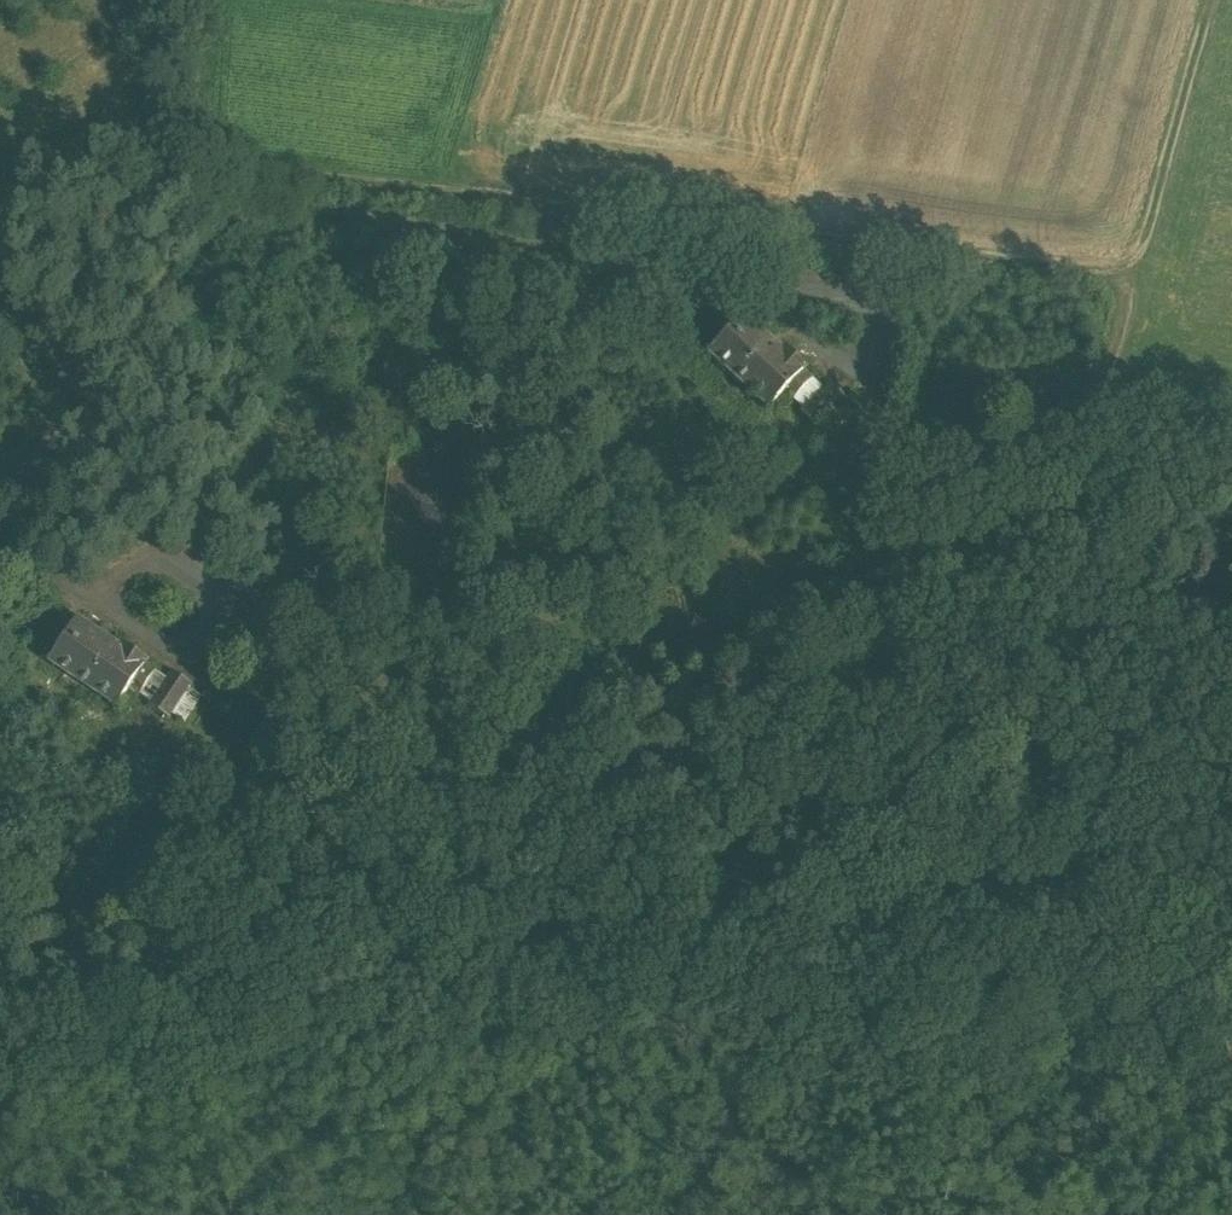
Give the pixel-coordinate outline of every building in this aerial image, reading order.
[(781,351),(743,315),(708,352),(768,408),(784,391),(793,399),(811,379),(804,372),(807,369),(785,348),(781,351)] [(823,390),(811,379),(793,399),(804,410),(823,390)] [(804,410),(801,412),(817,428),(846,398),(829,383),(823,390),(804,410)] [(148,662),(122,645),(120,648),(76,619),(48,662),(117,707),(130,688),(139,695),(155,672),(146,666),(148,662)] [(167,680),(155,672),(139,695),(152,703),(167,680)] [(152,703),(149,706),(168,719),(191,684),(172,672),(167,680),(152,703)]
